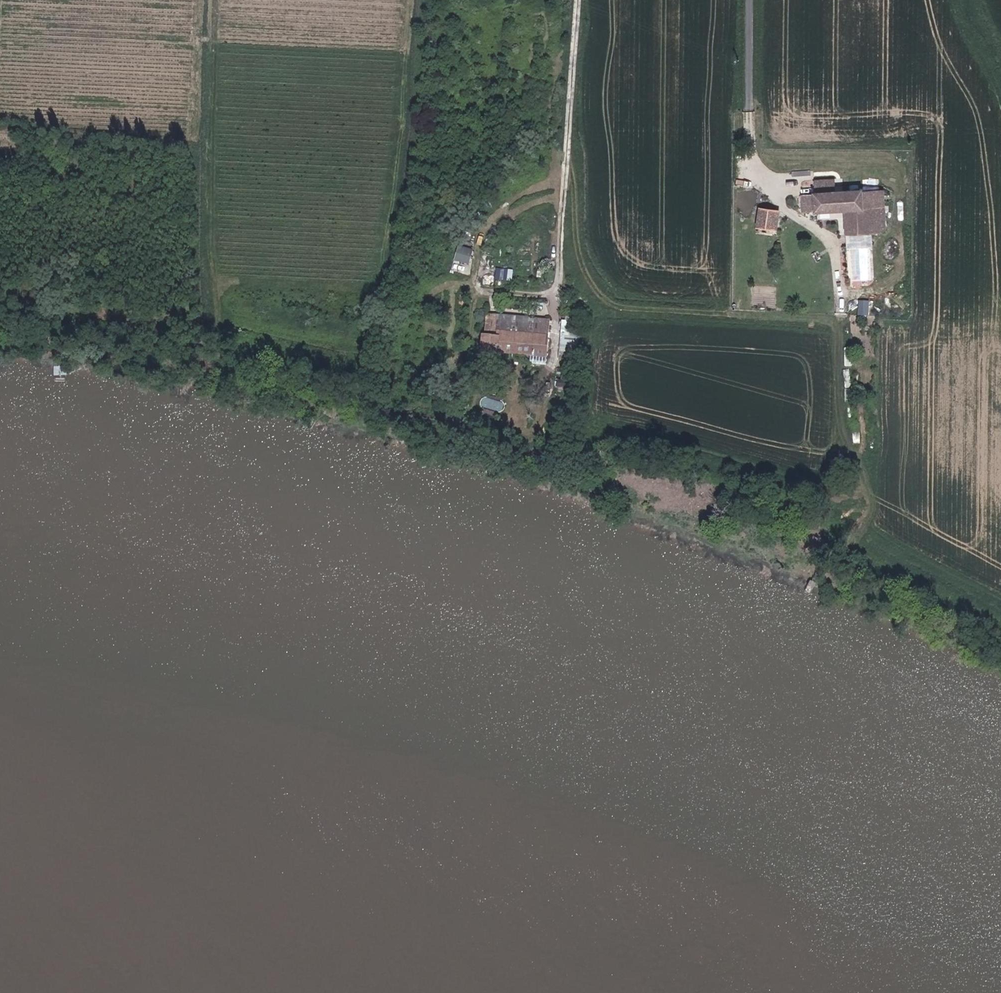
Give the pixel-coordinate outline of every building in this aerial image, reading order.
[(849,203),(869,202),(868,185),(818,187),(817,174),(797,176),(797,182),(792,183),(792,192),(786,192),(787,209),(827,206),(830,227),(850,225),(849,203)] [(766,215),(747,213),(747,235),(766,236),(766,215)] [(471,264),(475,249),(460,244),(455,259),(471,264)] [(513,280),(514,269),(498,268),(497,279),(513,280)] [(860,299),(858,314),(871,315),(872,300),(860,299)] [(484,327),(483,346),(547,350),(549,314),(499,312),(498,327),(484,327)] [(855,364),(855,347),(846,347),(846,365),(855,364)] [(567,376),(568,366),(558,365),(558,375),(567,376)]
